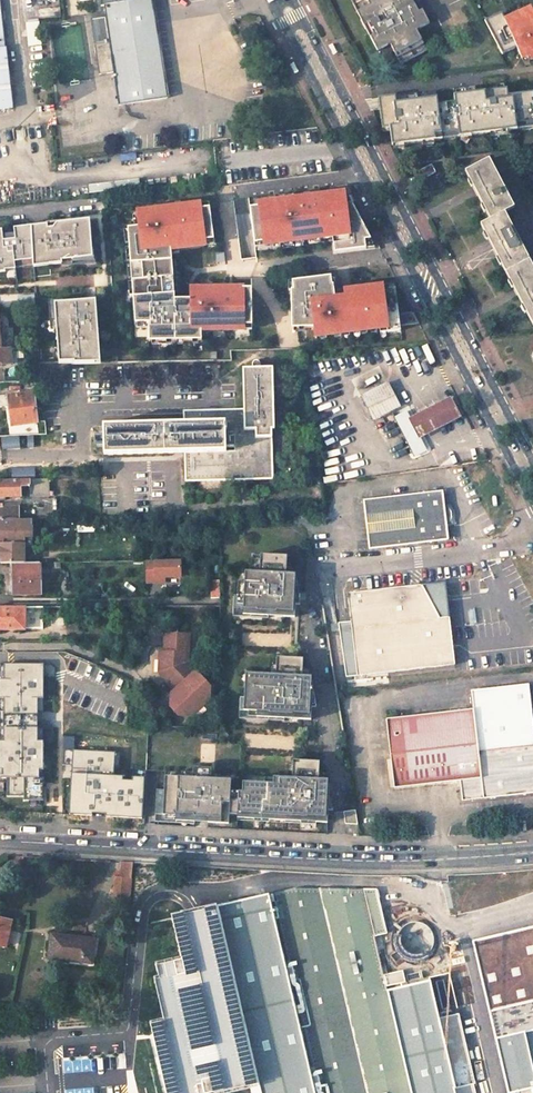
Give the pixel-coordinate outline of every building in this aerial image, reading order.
[(100,7),(103,6),(105,17),(90,19),(93,45),(108,43),(117,105),(166,98),(152,0),(99,0),(100,7)] [(196,9),(212,0),(191,0),(196,9)] [(416,0),(351,0),(376,49),(389,42),(400,62),(425,50),(415,29),(428,23),(416,0)] [(532,2),(499,6),(531,76),(532,76),(532,3),(532,2)] [(5,48),(4,48),(0,17),(0,109),(11,108),(5,48)] [(25,22),(26,46),(39,45),(38,22),(25,22)] [(420,143),(498,134),(491,82),(426,90),(427,99),(416,101),(413,102),(411,103),(409,106),(408,108),(407,111),(407,114),(407,117),(420,143)] [(490,159),(466,172),(476,191),(491,220),(482,225),(496,252),(517,292),(532,323),(532,265),(506,212),(515,208),(490,159)] [(436,173),(433,165),(420,171),(424,179),(436,173)] [(347,192),(351,192),(347,184),(330,186),(331,194),(321,195),(310,197),(259,203),(260,206),(250,207),(255,243),(264,242),(265,244),(323,237),(323,234),(332,233),(333,237),(335,252),(366,248),(365,239),(371,238),(364,225),(352,202),(346,203),(344,192),(347,192)] [(310,197),(321,195),(320,187),(309,189),(310,197)] [(214,239),(210,207),(201,208),(200,204),(137,212),(137,214),(138,226),(135,227),(128,228),(135,323),(136,323),(149,323),(149,327),(149,341),(202,340),(202,330),(244,329),(244,325),(253,324),(252,287),(243,288),(243,289),(233,289),(233,288),(192,288),(192,298),(175,299),(172,254),(171,247),(178,246),(179,249),(179,248),(206,245),(205,240),(214,239)] [(103,232),(102,215),(82,217),(84,234),(103,232)] [(365,239),(366,248),(375,246),(371,238),(365,239)] [(171,247),(172,254),(180,253),(179,248),(179,249),(178,246),(171,247)] [(226,261),(224,252),(216,253),(217,262),(226,261)] [(77,298),(100,296),(99,267),(81,269),(75,269),(67,269),(64,273),(64,278),(68,281),(75,280),(77,298)] [(33,275),(16,277),(18,294),(34,293),(33,275)] [(419,322),(413,311),(399,312),(396,288),(390,288),(383,289),(383,285),(382,285),(346,290),(346,294),(335,295),(334,284),(332,284),(331,275),(293,280),(294,289),(291,290),(292,328),(315,327),(316,336),(380,328),(387,327),(387,331),(388,331),(401,330),(401,325),(419,322)] [(102,328),(100,296),(77,298),(78,318),(70,318),(67,322),(67,326),(71,329),(78,329),(85,329),(102,328)] [(2,365),(11,364),(10,348),(0,349),(0,365),(2,365)] [(273,366),(244,367),(244,409),(184,410),(184,423),(104,425),(105,455),(185,453),(185,481),(273,479),(272,428),(275,428),(273,366)] [(40,372),(32,372),(32,380),(41,379),(40,372)] [(400,408),(388,384),(362,397),(373,421),(400,408)] [(34,393),(9,396),(12,425),(37,422),(34,393)] [(456,419),(446,398),(409,417),(419,437),(456,419)] [(418,443),(405,417),(396,422),(414,458),(426,451),(421,441),(418,443)] [(0,468),(0,478),(11,478),(12,468),(0,468)] [(20,487),(28,487),(29,496),(49,495),(48,479),(0,481),(0,497),(20,496),(20,487)] [(442,491),(364,502),(371,549),(449,539),(447,524),(450,523),(452,521),(453,518),(454,515),(453,512),(451,510),(448,508),(445,508),(442,491)] [(17,520),(16,507),(0,507),(0,521),(17,520)] [(0,521),(0,545),(2,545),(26,544),(33,544),(33,519),(17,520),(0,521)] [(26,544),(2,545),(2,564),(15,564),(26,564),(26,544)] [(286,569),(287,557),(260,555),(260,567),(261,567),(261,573),(255,573),(245,572),(244,583),(238,583),(237,596),(234,596),(233,615),(268,617),(295,618),(295,606),(295,605),(294,605),(295,593),(298,593),(296,582),(295,581),(295,575),(292,575),(285,574),(285,569),(286,569)] [(182,577),(182,561),(148,562),(149,581),(166,581),(166,578),(182,577)] [(26,564),(15,564),(15,579),(13,579),(13,595),(40,594),(39,564),(26,564)] [(219,580),(211,580),(212,597),(220,597),(219,580)] [(353,595),(347,596),(354,644),(358,678),(456,666),(450,618),(441,619),(422,587),(353,595)] [(0,606),(0,630),(26,630),(26,628),(43,628),(43,606),(0,606)] [(188,635),(164,634),(164,651),(163,660),(159,660),(159,673),(172,688),(178,682),(181,686),(176,692),(171,696),(171,709),(179,716),(192,717),(198,709),(192,702),(209,686),(188,662),(188,635)] [(302,671),(303,659),(276,658),(276,669),(277,669),(277,676),(270,675),(250,674),(250,681),(245,681),(244,698),(240,698),(239,717),(284,719),(310,721),(311,708),(311,707),(310,707),(311,695),(314,695),(312,684),(311,684),(311,677),(308,677),(300,677),(301,671),(302,671)] [(64,673),(39,672),(38,705),(63,705),(64,673)] [(178,682),(172,688),(176,692),(181,686),(178,682)] [(382,720),(388,788),(456,782),(458,801),(532,794),(532,746),(526,685),(467,691),(469,712),(382,720)] [(198,709),(192,717),(207,717),(206,707),(204,704),(209,699),(209,686),(192,702),(198,709)] [(0,725),(0,754),(1,754),(1,740),(18,741),(18,734),(19,725),(9,725),(0,725)] [(40,725),(19,725),(18,734),(34,734),(39,734),(40,725)] [(39,734),(34,734),(34,747),(30,747),(29,764),(40,765),(42,735),(39,734)] [(142,820),(143,779),(113,778),(113,753),(64,752),(62,817),(142,820)] [(327,798),(330,798),(329,787),(327,787),(327,780),(324,780),(317,780),(317,775),(319,774),(319,762),(292,761),(292,772),(293,772),(293,779),(287,778),(273,778),(273,779),(272,784),(256,783),(242,782),(241,792),(230,791),(230,780),(210,779),(211,769),(193,768),(193,773),(192,778),(181,778),(178,777),(174,777),(157,776),(154,815),(176,816),(176,822),(194,823),(194,818),(207,818),(207,823),(228,824),(229,815),(237,816),(237,819),(269,821),(284,821),(315,823),(327,824),(327,811),(328,807),(326,807),(327,798)] [(0,770),(0,783),(4,783),(28,784),(29,765),(17,765),(17,770),(0,770)] [(357,825),(355,811),(343,813),(345,825),(357,825)] [(176,816),(154,815),(154,823),(194,825),(194,823),(176,822),(176,816)] [(132,863),(120,862),(119,877),(115,877),(113,901),(128,903),(132,863)] [(452,973),(388,991),(376,934),(386,932),(376,888),(317,888),(294,890),(274,894),(276,903),(274,904),(268,891),(216,900),(171,910),(181,955),(156,962),(158,976),(154,977),(163,1017),(150,1019),(165,1092),(209,1092),(258,1080),(260,1092),(478,1092),(452,973)] [(0,920),(0,945),(5,946),(10,922),(0,920)] [(477,939),(513,1092),(532,1092),(532,926),(477,939)] [(95,940),(52,936),(49,959),(70,962),(71,958),(93,961),(95,940)] [(420,939),(398,946),(405,967),(427,960),(420,939)] [(82,1065),(84,1092),(102,1092),(100,1065),(82,1065)]
